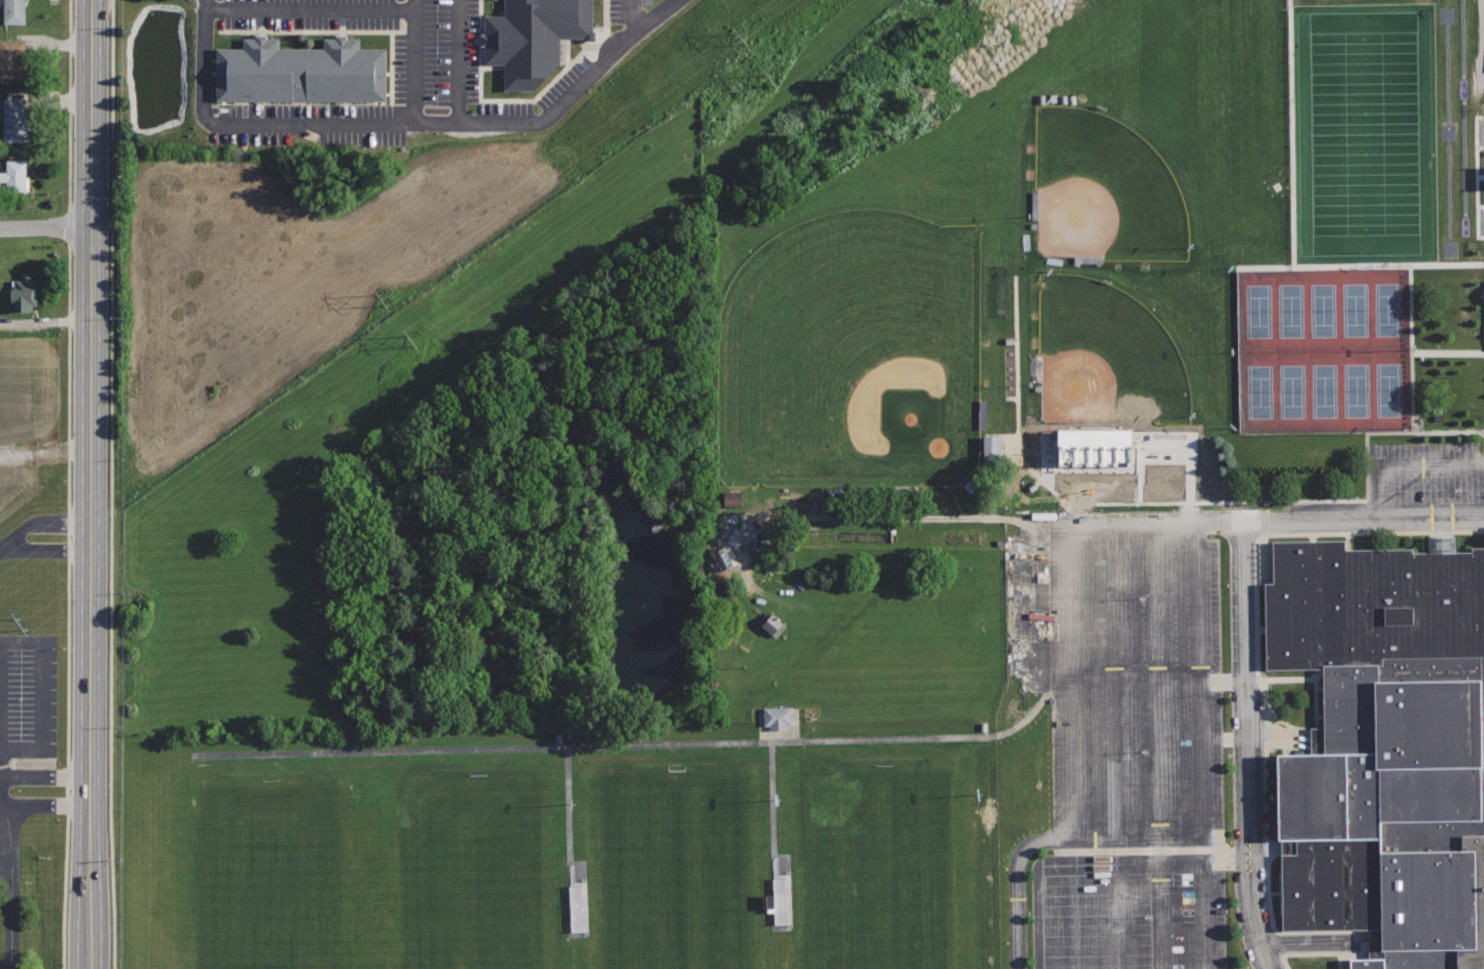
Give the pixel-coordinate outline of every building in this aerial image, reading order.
[(4,23),(26,23),(26,0),(4,0),(4,23)] [(502,14),(482,14),(482,34),(480,34),(478,34),(478,46),(480,46),(481,46),(481,66),(502,66),(502,89),(531,89),(558,62),(558,38),(582,38),(582,42),(595,42),(595,28),(592,28),(591,0),(502,0),(502,14)] [(214,48),(214,100),(382,100),(382,49),(356,49),(356,38),(344,38),(344,35),(333,35),(333,38),(321,38),(321,48),(276,48),(276,38),(265,38),(265,35),(252,35),(252,38),(241,38),(241,48),(214,48)] [(0,39),(0,78),(27,78),(27,63),(19,63),(19,53),(27,53),(27,39),(0,39)] [(27,97),(4,97),(4,142),(27,142),(27,97)] [(6,160),(6,171),(0,171),(0,181),(7,181),(7,195),(27,195),(27,160),(6,160)] [(32,271),(22,272),(22,279),(12,279),(13,300),(17,300),(17,311),(28,311),(28,301),(37,301),(37,279),(32,279),(32,271)] [(1050,465),(1137,466),(1138,441),(1132,441),(1132,429),(1050,428),(1050,465)] [(1000,436),(980,436),(980,458),(1000,458),(1000,436)] [(738,505),(739,492),(722,491),(721,505),(738,505)] [(1451,552),(1450,536),(1425,537),(1426,553),(1451,552)] [(1471,547),(1483,547),(1483,968),(1349,968),(1349,961),(1368,960),(1368,953),(1368,951),(1368,932),(1281,933),(1280,845),(1272,845),(1270,751),(1305,750),(1305,726),(1317,726),(1321,726),(1320,671),(1266,672),(1264,584),(1273,584),(1272,545),(1344,544),(1344,552),(1412,550),(1412,555),(1473,554),(1471,547)] [(761,726),(760,708),(789,707),(790,724),(784,724),(784,730),(766,730),(766,726),(761,726)]
